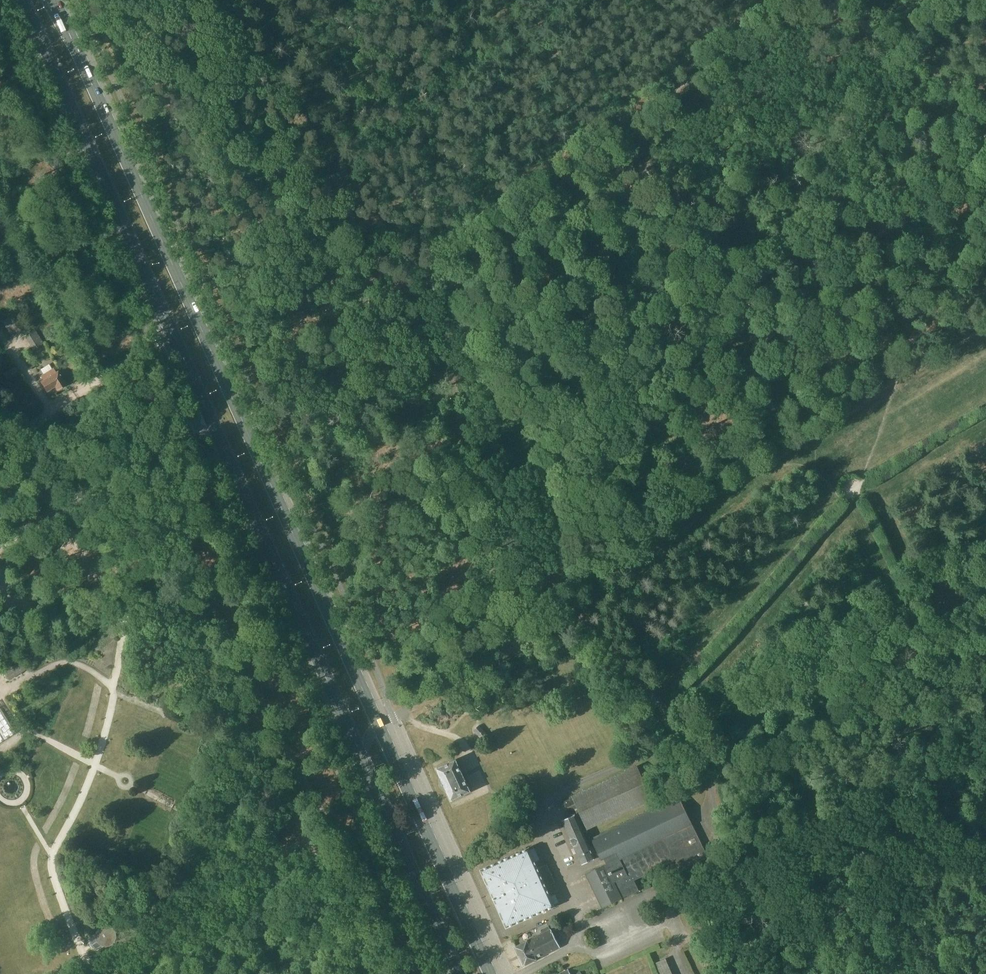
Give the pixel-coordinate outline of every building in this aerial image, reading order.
[(12,315),(2,322),(7,329),(17,322),(12,315)] [(44,344),(36,330),(25,337),(34,350),(44,344)] [(58,390),(67,385),(59,372),(57,373),(55,369),(43,376),(45,380),(43,382),(48,391),(56,387),(58,390)] [(9,370),(3,373),(8,381),(14,377),(9,370)] [(21,662),(4,672),(9,680),(26,670),(21,662)] [(17,733),(0,707),(0,743),(17,733)] [(488,735),(479,725),(474,730),(482,740),(488,735)] [(437,768),(442,779),(442,780),(442,781),(441,781),(441,782),(441,783),(442,784),(442,785),(442,786),(443,787),(444,788),(445,789),(446,789),(447,790),(452,800),(472,791),(457,759),(437,768)] [(589,828),(653,800),(638,766),(574,795),(575,797),(566,801),(571,813),(578,810),(580,816),(583,815),(589,828)] [(707,856),(704,849),(679,797),(592,838),(597,849),(601,857),(604,856),(607,863),(586,873),(603,906),(638,889),(633,879),(675,859),(680,869),(707,856)] [(595,858),(591,849),(575,815),(564,820),(582,864),(595,858)] [(528,847),(525,849),(480,869),(506,927),(554,905),(545,886),(555,881),(547,863),(537,867),(528,847)] [(528,940),(515,946),(520,955),(524,965),(536,959),(536,957),(559,946),(555,938),(548,925),(540,929),(542,932),(528,939),(528,940)] [(111,926),(105,926),(101,927),(98,932),(97,936),(91,939),(90,944),(92,947),(98,950),(104,947),(110,947),(116,943),(117,938),(118,933),(115,928),(111,926)]
